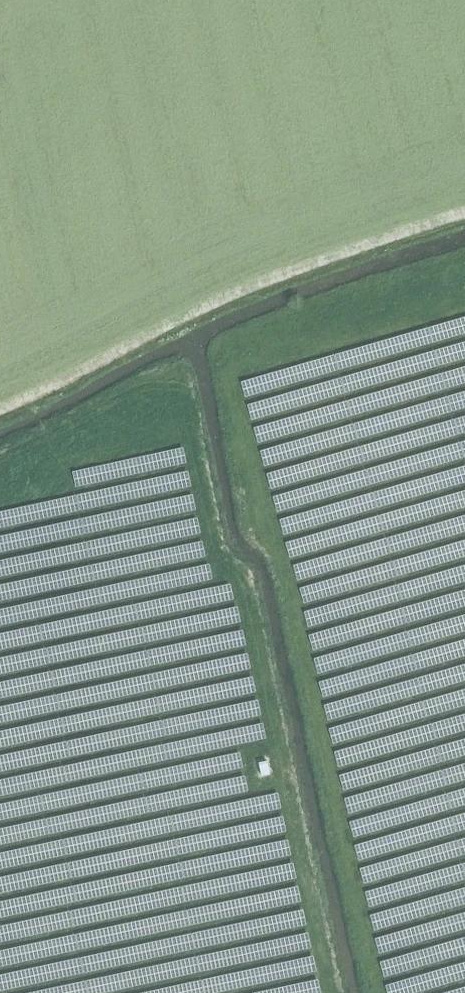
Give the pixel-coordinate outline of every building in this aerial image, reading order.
[(266,762),(258,763),(260,774),(268,773),(266,762)]
